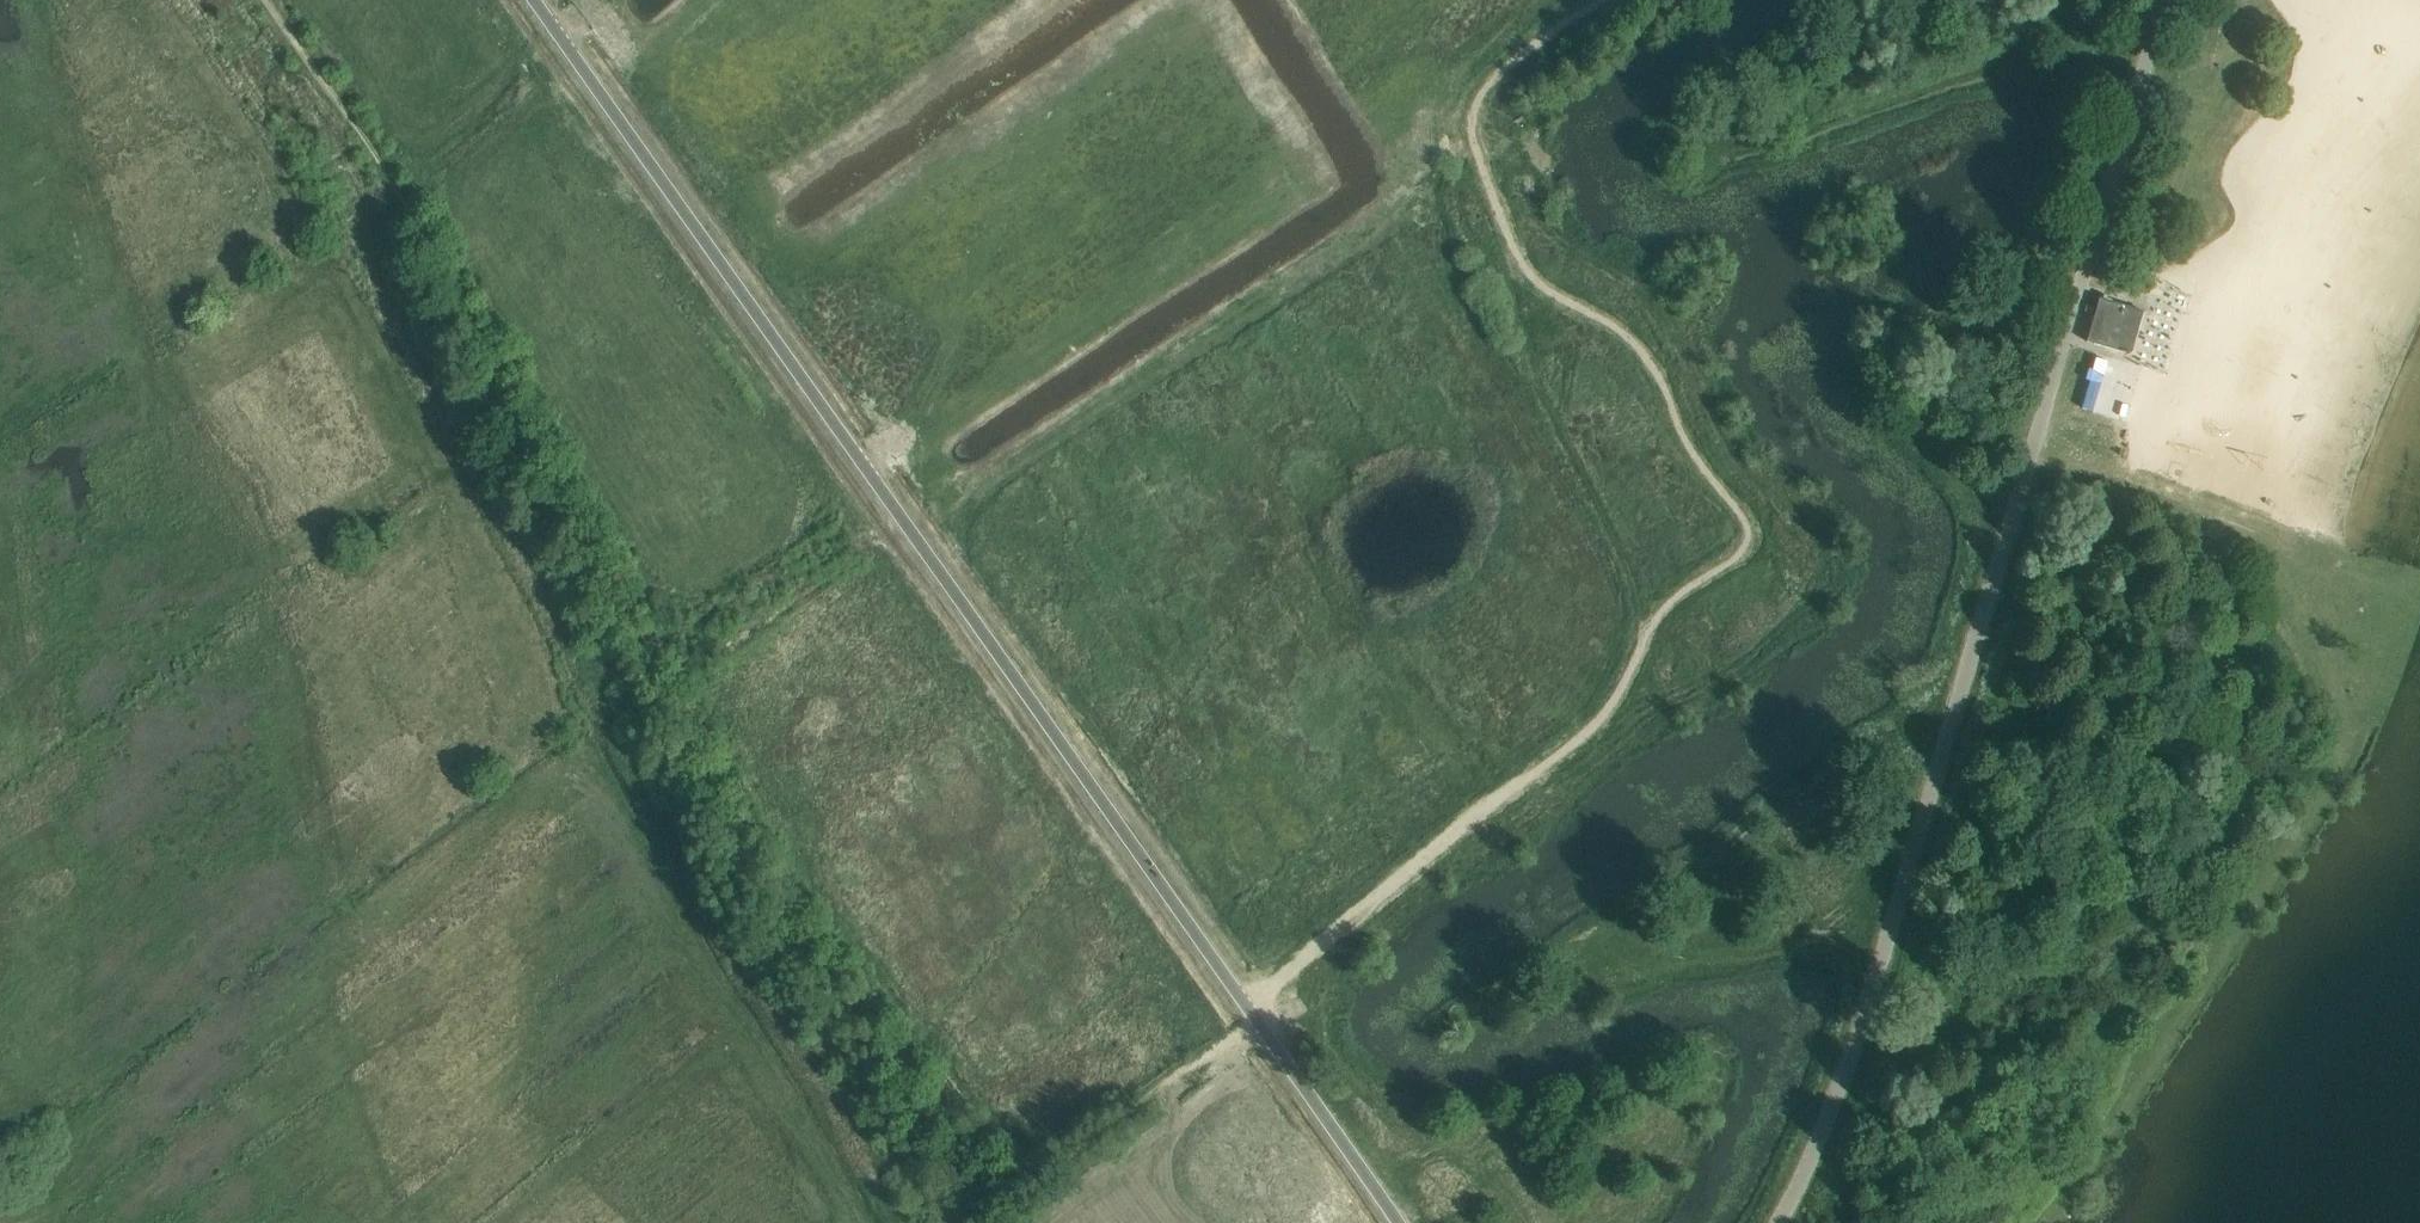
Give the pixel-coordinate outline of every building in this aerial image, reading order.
[(2086,342),(2131,355),(2143,311),(2106,300),(2107,296),(2100,294),(2099,298),(2086,342)] [(2083,377),(2077,406),(2090,409),(2095,380),(2083,377)]
